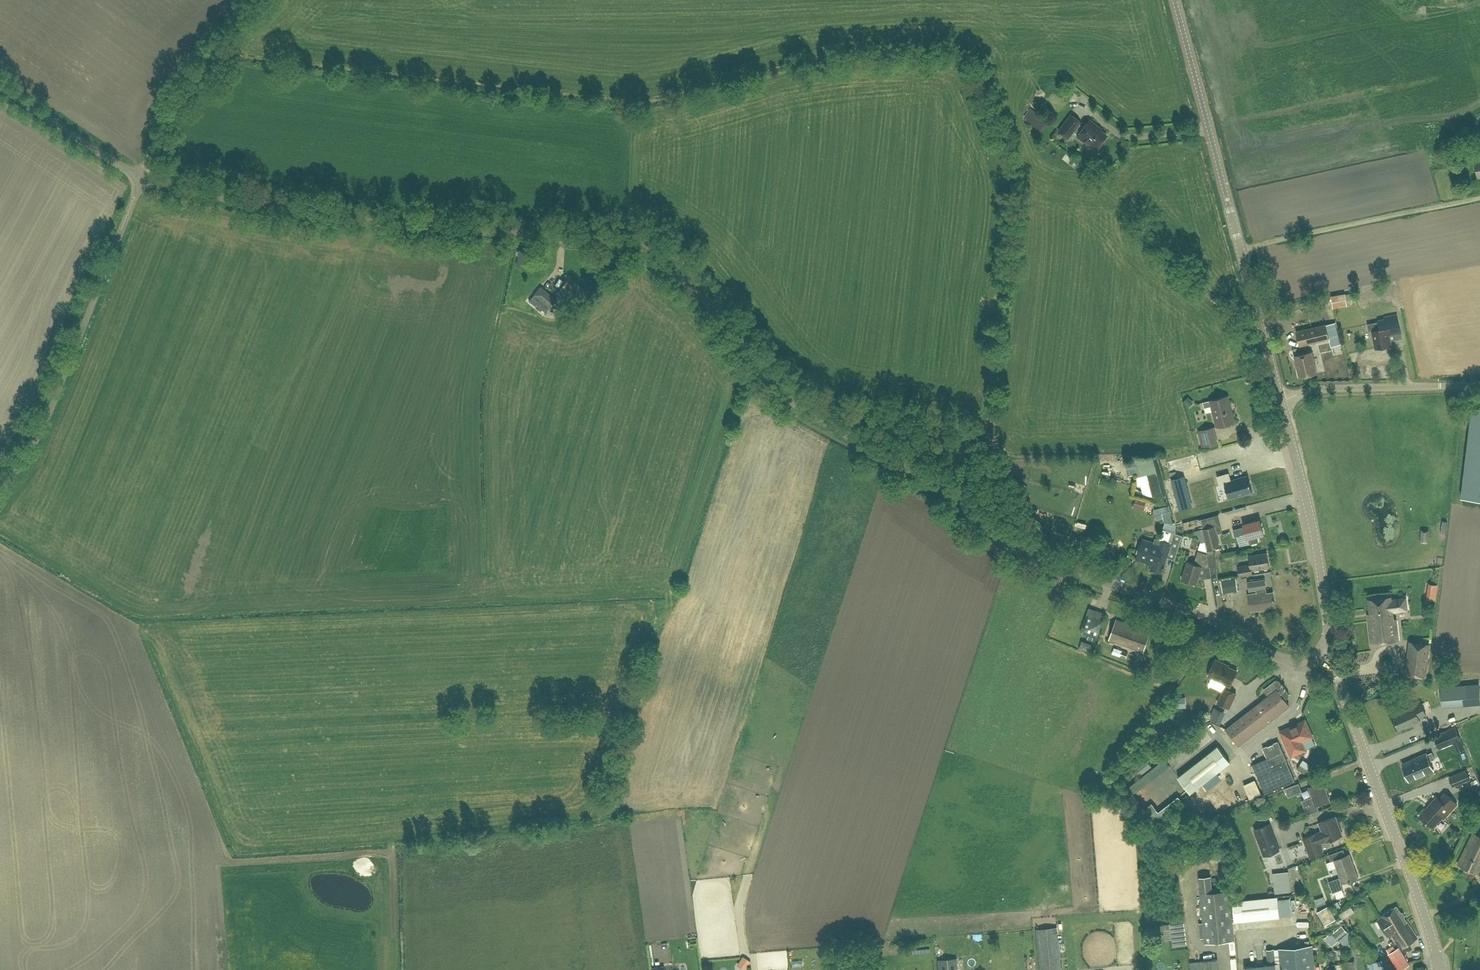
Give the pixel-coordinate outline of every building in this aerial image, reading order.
[(1078,134),(1076,136),(1095,150),(1106,135),(1100,130),(1101,129),(1089,120),(1083,127),(1078,124),(1080,122),(1071,115),(1058,131),(1067,138),(1073,131),(1078,134)] [(1049,122),(1042,117),(1034,127),(1041,133),(1049,122)] [(569,277),(559,289),(566,295),(563,299),(572,307),(576,303),(576,304),(586,292),(569,277)] [(556,299),(547,291),(540,299),(549,307),(556,299)] [(1345,293),(1331,296),(1333,308),(1346,306),(1345,293)] [(1375,348),(1391,345),(1388,329),(1400,326),(1397,314),(1385,316),(1385,319),(1378,320),(1378,322),(1368,324),(1369,332),(1372,331),(1375,348)] [(1334,321),(1324,324),(1328,336),(1331,336),(1331,335),(1335,334),(1337,334),(1334,321)] [(1299,346),(1328,338),(1328,336),(1324,324),(1324,323),(1295,331),(1299,346)] [(1312,351),(1294,356),(1299,377),(1317,373),(1312,351)] [(1210,400),(1217,426),(1234,422),(1227,396),(1210,400)] [(1472,407),(1461,497),(1479,499),(1479,408),(1472,407)] [(1201,430),(1205,445),(1217,442),(1213,427),(1201,430)] [(1213,462),(1206,463),(1208,473),(1215,472),(1213,462)] [(1252,491),(1248,475),(1231,480),(1229,472),(1217,475),(1219,484),(1224,482),(1229,498),(1252,491)] [(1186,487),(1174,490),(1179,509),(1192,506),(1186,487)] [(1136,499),(1134,505),(1143,509),(1146,503),(1136,499)] [(1166,506),(1153,510),(1156,519),(1169,516),(1166,506)] [(1162,572),(1169,548),(1178,551),(1182,534),(1175,532),(1174,522),(1166,520),(1159,544),(1143,539),(1137,558),(1153,563),(1151,569),(1162,572)] [(1263,533),(1260,521),(1256,522),(1256,521),(1243,524),(1244,527),(1233,529),(1235,536),(1246,533),(1247,538),(1248,537),(1249,544),(1259,541),(1257,535),(1263,533)] [(1219,545),(1214,525),(1203,528),(1208,548),(1219,545)] [(1196,583),(1201,566),(1203,567),(1208,566),(1206,554),(1198,551),(1194,563),(1187,561),(1182,579),(1196,583)] [(1251,570),(1269,567),(1267,553),(1248,556),(1250,567),(1243,568),(1243,566),(1237,567),(1239,576),(1252,574),(1251,570)] [(1208,554),(1206,554),(1208,566),(1210,566),(1211,573),(1217,572),(1214,554),(1208,555),(1208,554)] [(1235,578),(1225,579),(1225,594),(1236,593),(1235,578)] [(1248,594),(1251,610),(1264,608),(1264,607),(1275,605),(1273,592),(1266,593),(1264,579),(1248,582),(1250,590),(1256,589),(1257,593),(1248,594)] [(1431,582),(1430,598),(1438,598),(1440,583),(1431,582)] [(1393,619),(1392,610),(1400,609),(1399,605),(1400,605),(1400,603),(1399,603),(1398,599),(1391,599),(1390,596),(1368,599),(1371,618),(1368,618),(1371,642),(1398,639),(1396,619),(1393,619)] [(1097,637),(1105,612),(1089,607),(1080,631),(1097,637)] [(1143,650),(1150,630),(1133,624),(1133,623),(1116,617),(1109,638),(1143,650)] [(1425,676),(1429,644),(1410,641),(1410,642),(1413,642),(1409,674),(1406,673),(1406,674),(1425,676)] [(1230,685),(1237,670),(1223,663),(1223,662),(1216,658),(1208,675),(1226,684),(1225,687),(1224,687),(1217,702),(1229,707),(1236,692),(1228,689),(1230,685)] [(1284,699),(1288,696),(1289,694),(1289,693),(1279,680),(1278,680),(1276,680),(1263,689),(1268,696),(1226,728),(1239,745),(1289,706),(1284,699)] [(1441,687),(1443,703),(1468,701),(1479,700),(1479,684),(1467,685),(1441,687)] [(1419,717),(1426,713),(1419,699),(1412,703),(1413,705),(1393,714),(1399,728),(1405,725),(1406,726),(1420,720),(1419,717)] [(1466,715),(1456,719),(1458,725),(1468,721),(1466,715)] [(1305,720),(1292,726),(1292,728),(1281,733),(1291,756),(1304,750),(1300,742),(1312,736),(1305,720)] [(1460,738),(1456,727),(1440,733),(1434,736),(1439,747),(1445,744),(1453,741),(1456,750),(1464,747),(1460,738)] [(1287,760),(1278,740),(1263,747),(1267,757),(1252,764),(1266,793),(1295,779),(1287,760)] [(1217,746),(1178,776),(1191,792),(1230,762),(1217,746)] [(1402,764),(1409,780),(1433,770),(1429,761),(1434,758),(1432,752),(1426,754),(1426,753),(1418,756),(1418,757),(1402,764)] [(1133,765),(1140,775),(1151,767),(1144,757),(1133,765)] [(1456,773),(1460,782),(1470,778),(1466,769),(1456,773)] [(1316,804),(1329,799),(1322,781),(1309,786),(1313,796),(1302,800),(1307,813),(1318,809),(1316,804)] [(1288,795),(1301,790),(1298,782),(1285,787),(1288,795)] [(1434,828),(1456,802),(1444,792),(1439,798),(1436,795),(1418,815),(1434,828)] [(1152,802),(1137,813),(1146,825),(1181,799),(1178,796),(1158,811),(1152,802)] [(1319,842),(1326,840),(1342,834),(1335,815),(1319,821),(1322,830),(1303,837),(1311,857),(1323,852),(1319,842)] [(1279,849),(1270,823),(1254,828),(1264,854),(1279,849)] [(1473,831),(1457,863),(1477,873),(1479,867),(1479,835),(1473,831)] [(1208,850),(1225,849),(1224,842),(1208,843),(1208,850)] [(1329,880),(1333,891),(1342,888),(1340,882),(1342,881),(1342,882),(1357,876),(1349,853),(1345,855),(1343,848),(1328,854),(1333,867),(1337,866),(1340,876),(1329,880)] [(1200,894),(1205,942),(1234,939),(1229,891),(1212,893),(1210,877),(1199,878),(1200,894)] [(1290,882),(1274,884),(1275,894),(1291,892),(1290,882)] [(1277,896),(1232,901),(1234,921),(1279,917),(1277,896)] [(1325,923),(1335,917),(1328,904),(1318,910),(1325,923)] [(1417,936),(1405,917),(1404,915),(1405,914),(1402,910),(1401,911),(1396,904),(1380,915),(1381,916),(1377,919),(1388,936),(1391,934),(1400,948),(1417,936)] [(1039,969),(1061,969),(1057,926),(1036,928),(1039,969)] [(1342,926),(1332,934),(1338,941),(1348,932),(1342,926)] [(1312,944),(1279,948),(1281,969),(1314,969),(1312,944)] [(1388,953),(1398,969),(1400,969),(1407,965),(1397,948),(1388,953)] [(1273,949),(1267,949),(1268,963),(1245,966),(1246,969),(1276,969),(1273,949)] [(745,969),(747,969),(753,963),(746,957),(739,965),(745,969)] [(956,957),(937,959),(938,969),(957,969),(956,957)] [(1217,958),(1201,960),(1202,961),(1190,962),(1190,969),(1219,969),(1217,958)]
